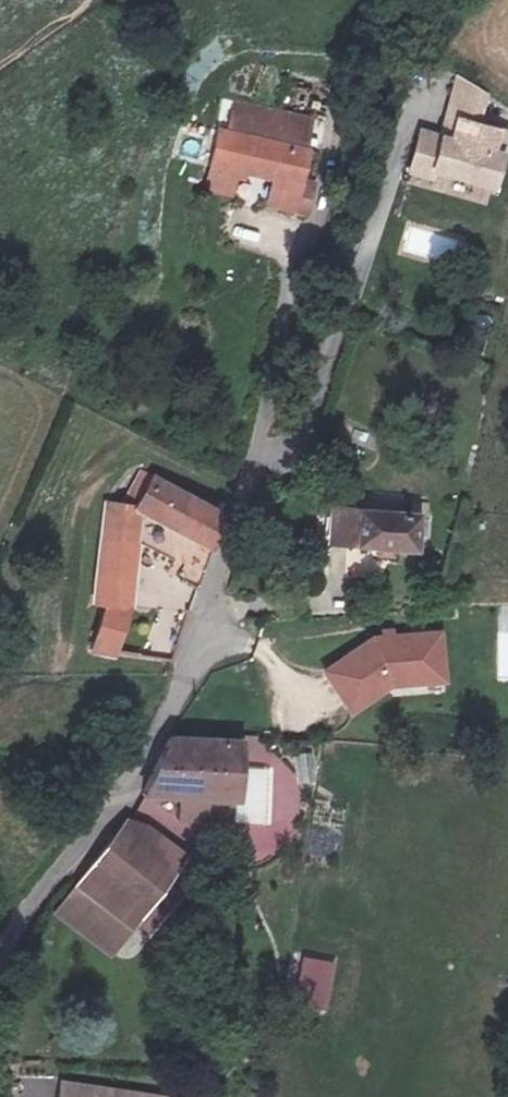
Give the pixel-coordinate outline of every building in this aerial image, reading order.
[(487,106),(490,93),(462,77),(457,99),(487,106)] [(483,125),(487,106),(457,99),(452,117),(483,125)] [(507,160),(507,130),(483,125),(452,117),(447,139),(426,134),(417,175),(439,180),(441,172),(502,186),(507,160)] [(218,131),(207,186),(240,192),(245,170),(279,177),(278,201),(309,208),(314,181),(302,178),(307,147),(218,131)] [(139,510),(208,547),(220,518),(153,479),(141,500),(127,494),(121,506),(108,504),(95,598),(104,599),(98,651),(118,653),(125,602),(139,510)] [(429,549),(431,517),(347,511),(345,543),(429,549)] [(183,578),(201,582),(208,553),(199,551),(197,561),(187,559),(183,578)] [(449,684),(447,637),(433,638),(434,676),(426,686),(449,684)] [(434,676),(433,638),(380,641),(329,672),(355,712),(394,687),(426,686),(434,676)] [(177,737),(160,787),(250,795),(254,740),(177,737)] [(315,786),(315,753),(297,753),(297,786),(315,786)] [(232,857),(267,856),(266,802),(232,804),(232,816),(221,817),(220,846),(231,846),(232,857)] [(136,819),(91,886),(147,924),(192,856),(136,819)] [(331,1012),(339,963),(308,958),(300,1007),(331,1012)] [(70,1084),(69,1096),(180,1096),(70,1084)]
